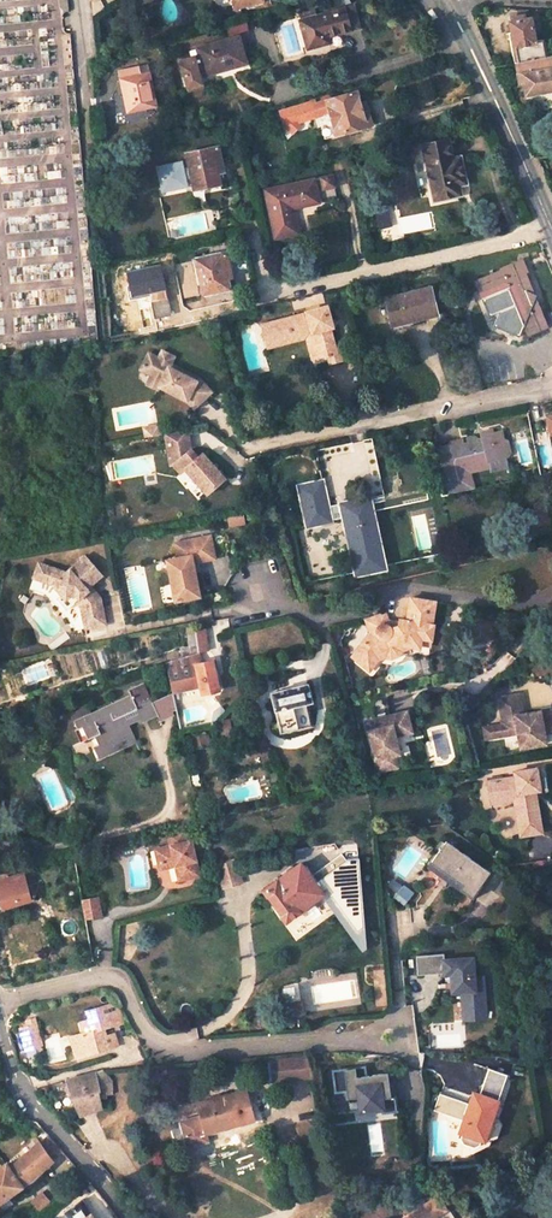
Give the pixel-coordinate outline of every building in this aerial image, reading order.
[(237,3),(239,10),(265,2),(264,0),(237,0),(237,3)] [(353,6),(299,22),(307,49),(322,45),(320,39),(327,37),(350,30),(346,19),(355,16),(353,6)] [(509,24),(520,21),(518,12),(507,14),(509,24)] [(346,19),(350,30),(358,28),(355,16),(346,19)] [(509,24),(510,31),(506,32),(509,47),(513,64),(514,64),(543,58),(540,43),(534,44),(529,20),(520,21),(509,24)] [(232,25),(224,28),(228,39),(235,37),(232,25)] [(226,42),(185,54),(189,66),(183,67),(182,65),(180,66),(179,63),(168,66),(173,81),(192,75),(193,79),(233,68),(226,42)] [(522,85),(525,96),(548,92),(551,91),(551,56),(543,58),(514,64),(516,74),(518,87),(522,85)] [(130,71),(113,75),(124,116),(153,108),(144,74),(132,78),(130,71)] [(192,75),(173,81),(176,92),(195,87),(193,79),(192,75)] [(317,106),(327,138),(337,134),(337,135),(367,126),(363,115),(360,104),(357,92),(326,101),(326,103),(317,106)] [(286,110),(290,123),(315,115),(311,102),(286,110)] [(371,113),(368,102),(360,104),(363,115),(371,113)] [(422,150),(436,203),(461,197),(459,187),(466,186),(459,160),(452,162),(447,143),(422,150)] [(220,160),(217,147),(185,154),(187,166),(180,167),(179,160),(156,165),(161,187),(183,182),(182,175),(189,174),(193,191),(196,191),(219,186),(214,161),(220,160)] [(225,184),(220,160),(214,161),(219,186),(225,184)] [(331,175),(313,178),(318,201),(336,197),(331,175)] [(313,178),(264,189),(275,238),(298,233),(292,203),(296,203),(297,206),(318,201),(313,178)] [(227,253),(196,260),(204,293),(229,287),(227,278),(224,266),(229,265),(230,265),(227,253)] [(501,270),(474,281),(481,298),(508,287),(526,333),(544,326),(519,262),(501,269),(501,270)] [(430,290),(386,300),(393,327),(437,316),(430,290)] [(332,329),(327,310),(326,308),(305,313),(306,315),(301,316),(261,327),(266,347),(306,336),(314,368),(340,361),(338,353),(336,353),(329,330),(332,329)] [(162,379),(159,385),(187,399),(194,407),(211,390),(198,376),(182,367),(180,371),(169,366),(174,355),(163,349),(159,356),(149,351),(141,368),(150,373),(162,379)] [(162,379),(150,373),(146,382),(156,387),(157,384),(159,385),(162,379)] [(159,424),(151,426),(152,435),(160,434),(159,424)] [(152,435),(151,426),(143,427),(145,436),(152,435)] [(186,429),(165,433),(170,464),(173,464),(180,473),(185,469),(207,494),(224,479),(202,453),(197,457),(189,449),(186,429)] [(470,472),(491,467),(489,460),(498,458),(507,456),(507,455),(510,452),(507,442),(503,440),(502,436),(501,432),(492,434),(492,433),(491,430),(481,433),(482,436),(483,440),(477,442),(477,441),(476,439),(473,438),(468,439),(469,443),(469,444),(462,445),(461,440),(450,443),(458,471),(469,468),(470,472)] [(458,471),(450,443),(438,446),(450,494),(474,488),(470,472),(469,468),(458,471)] [(307,525),(330,520),(323,486),(300,491),(307,525)] [(369,512),(367,502),(358,504),(361,514),(369,512)] [(358,504),(341,508),(343,517),(361,514),(358,504)] [(361,514),(343,517),(355,575),(382,570),(369,512),(361,514)] [(330,520),(307,525),(308,529),(331,524),(330,520)] [(213,559),(209,536),(173,544),(177,559),(166,561),(174,602),(198,597),(193,573),(192,564),(195,563),(213,559)] [(84,630),(105,626),(99,599),(94,593),(90,596),(85,590),(89,587),(101,577),(84,557),(65,574),(46,568),(41,582),(52,586),(60,596),(65,601),(73,595),(78,601),(75,603),(80,609),(84,630)] [(46,568),(37,565),(32,579),(41,582),(46,568)] [(94,593),(89,587),(85,590),(90,596),(94,593)] [(75,603),(78,601),(73,595),(65,601),(60,596),(55,600),(65,612),(75,603)] [(390,629),(386,625),(387,621),(384,613),(365,620),(371,636),(367,637),(351,657),(364,667),(374,655),(383,651),(386,647),(393,644),(399,645),(407,642),(420,644),(420,640),(430,641),(433,625),(431,624),(434,603),(409,599),(406,621),(399,619),(398,622),(397,628),(394,628),(390,629)] [(193,624),(185,626),(190,656),(198,653),(193,624)] [(374,655),(364,667),(369,671),(378,660),(384,657),(390,658),(397,656),(402,650),(409,648),(407,642),(399,645),(393,644),(386,647),(383,651),(374,655)] [(215,679),(211,664),(201,666),(198,653),(165,663),(173,701),(218,693),(215,679)] [(308,687),(271,695),(281,735),(311,728),(305,706),(312,704),(308,687)] [(522,713),(519,694),(498,697),(502,720),(501,721),(502,724),(489,727),(487,729),(488,738),(504,735),(518,733),(520,748),(546,743),(544,733),(540,711),(527,713),(528,716),(523,716),(522,713)] [(131,700),(73,722),(76,729),(74,730),(79,743),(86,740),(89,748),(86,750),(91,761),(115,752),(112,746),(130,739),(126,728),(122,718),(137,712),(136,710),(131,700)] [(126,728),(154,717),(150,705),(136,710),(137,712),(122,718),(126,728)] [(309,705),(311,723),(317,722),(314,705),(309,705)] [(540,711),(544,733),(551,731),(551,721),(550,709),(540,711)] [(377,772),(389,769),(386,757),(398,754),(394,736),(411,732),(406,712),(383,717),(384,722),(379,723),(378,718),(365,722),(377,772)] [(229,720),(219,721),(217,722),(222,749),(234,747),(229,720)] [(115,752),(132,745),(130,739),(112,746),(115,752)] [(518,795),(525,836),(541,834),(535,793),(540,792),(537,770),(515,773),(515,777),(488,782),(491,799),(518,795)] [(514,801),(519,837),(525,836),(518,795),(491,799),(492,804),(514,801)] [(187,843),(184,832),(168,835),(171,847),(156,851),(159,865),(174,861),(175,865),(179,881),(199,877),(190,843),(187,843)] [(492,873),(448,842),(433,864),(465,887),(462,890),(474,899),(492,873)] [(121,854),(120,847),(108,849),(110,857),(121,854)] [(174,861),(159,865),(160,869),(175,865),(174,861)] [(224,876),(227,886),(242,882),(236,861),(224,864),(223,861),(214,864),(219,878),(224,876)] [(301,863),(264,890),(286,921),(322,894),(301,863)] [(2,906),(29,899),(23,876),(0,882),(0,900),(2,906)] [(87,920),(104,916),(100,896),(83,899),(87,920)] [(474,974),(473,955),(444,957),(443,953),(416,954),(418,974),(443,972),(444,974),(450,974),(451,988),(454,991),(461,991),(462,1010),(485,1008),(483,974),(474,974)] [(385,990),(384,970),(374,970),(375,990),(385,990)] [(95,1030),(84,1033),(70,1037),(75,1057),(89,1054),(117,1046),(114,1034),(105,1036),(103,1028),(126,1023),(123,1012),(124,1012),(121,1003),(90,1011),(95,1030)] [(486,1017),(485,1008),(462,1010),(463,1019),(486,1017)] [(37,1025),(21,1029),(26,1049),(42,1045),(37,1025)] [(272,1060),(273,1079),(311,1076),(309,1057),(272,1060)] [(354,1067),(344,1068),(345,1076),(355,1075),(354,1067)] [(507,1073),(489,1067),(479,1094),(473,1092),(469,1104),(471,1106),(466,1120),(463,1119),(459,1132),(462,1132),(460,1138),(464,1144),(471,1146),(478,1144),(481,1139),(483,1140),(507,1073)] [(390,1095),(387,1072),(355,1075),(345,1076),(344,1068),(332,1069),(335,1091),(347,1090),(348,1096),(357,1095),(359,1111),(382,1108),(383,1111),(397,1109),(395,1095),(390,1095)] [(112,1095),(111,1081),(108,1070),(103,1071),(69,1080),(82,1115),(102,1108),(101,1098),(106,1099),(106,1095),(112,1095)] [(254,1121),(246,1090),(199,1103),(202,1117),(183,1122),(190,1147),(209,1142),(208,1133),(254,1121)] [(471,1106),(469,1104),(466,1112),(459,1110),(462,1100),(440,1091),(434,1109),(463,1119),(466,1120),(471,1106)] [(38,1141),(8,1166),(22,1186),(33,1178),(63,1152),(48,1134),(39,1141),(38,1141)] [(0,1168),(0,1201),(8,1195),(22,1186),(8,1166),(6,1163),(4,1165),(0,1168)] [(41,1193),(31,1201),(39,1211),(49,1203),(41,1193)] [(8,1195),(0,1201),(0,1214),(14,1204),(8,1195)] [(440,1212),(432,1197),(399,1217),(431,1217),(440,1212)] [(64,1213),(68,1217),(94,1217),(82,1200),(64,1213)]
